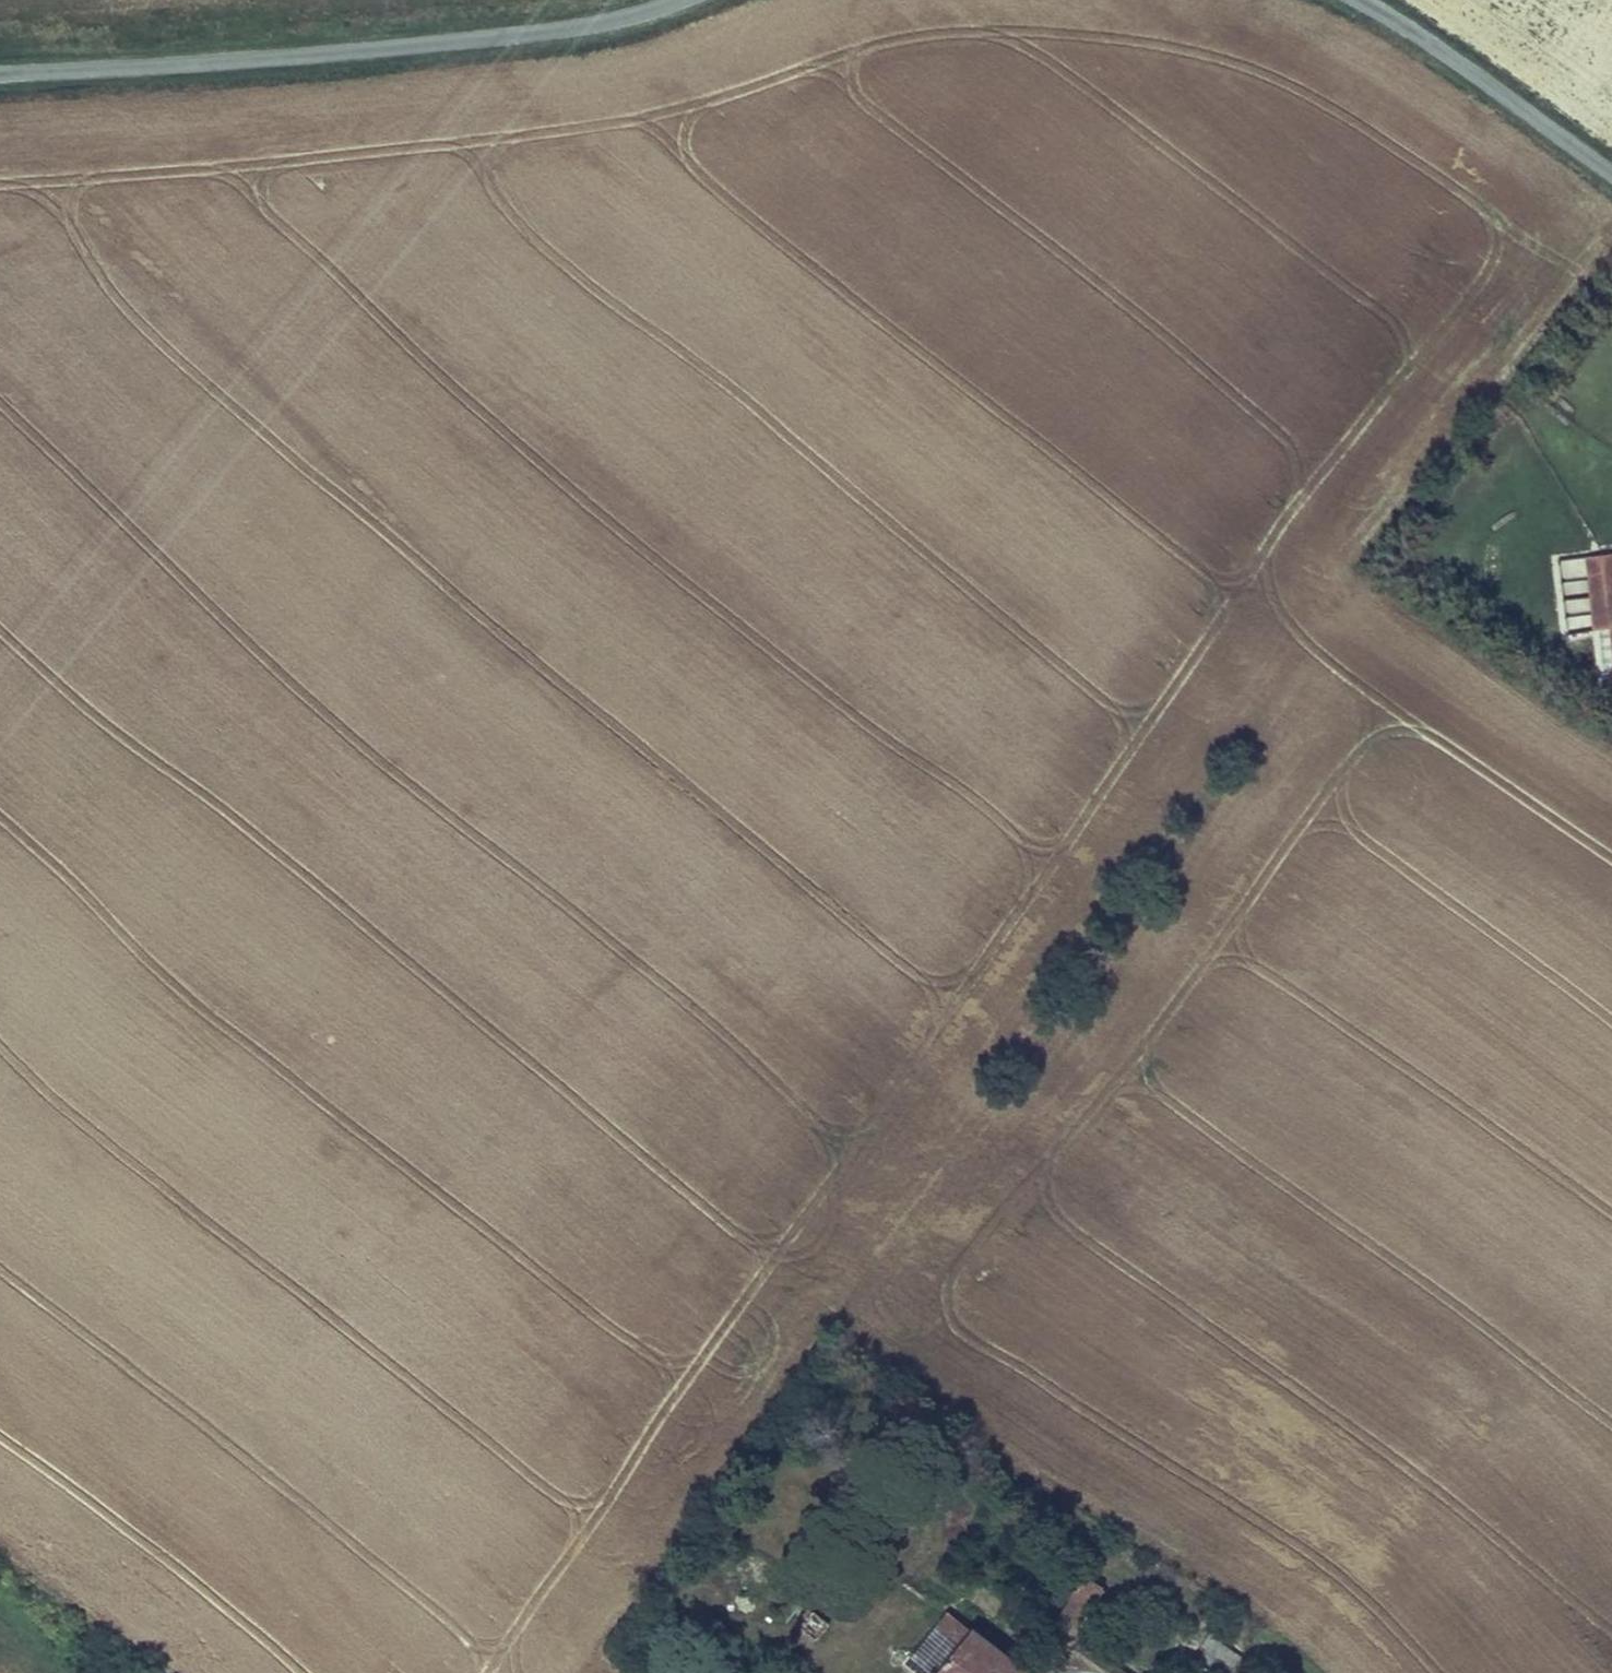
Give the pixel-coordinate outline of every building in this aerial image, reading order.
[(1588,562),(1602,709),(1611,708),(1611,560),(1588,562)] [(1082,1573),(1047,1634),(1069,1646),(1104,1585),(1082,1573)] [(1027,1667),(972,1623),(969,1627),(947,1610),(936,1624),(957,1641),(934,1671),(930,1668),(926,1672),(1022,1672),(1027,1667)] [(1210,1633),(1201,1645),(1206,1649),(1218,1657),(1234,1668),(1242,1656),(1210,1633)] [(1218,1657),(1206,1649),(1197,1662),(1208,1670),(1218,1657)]
